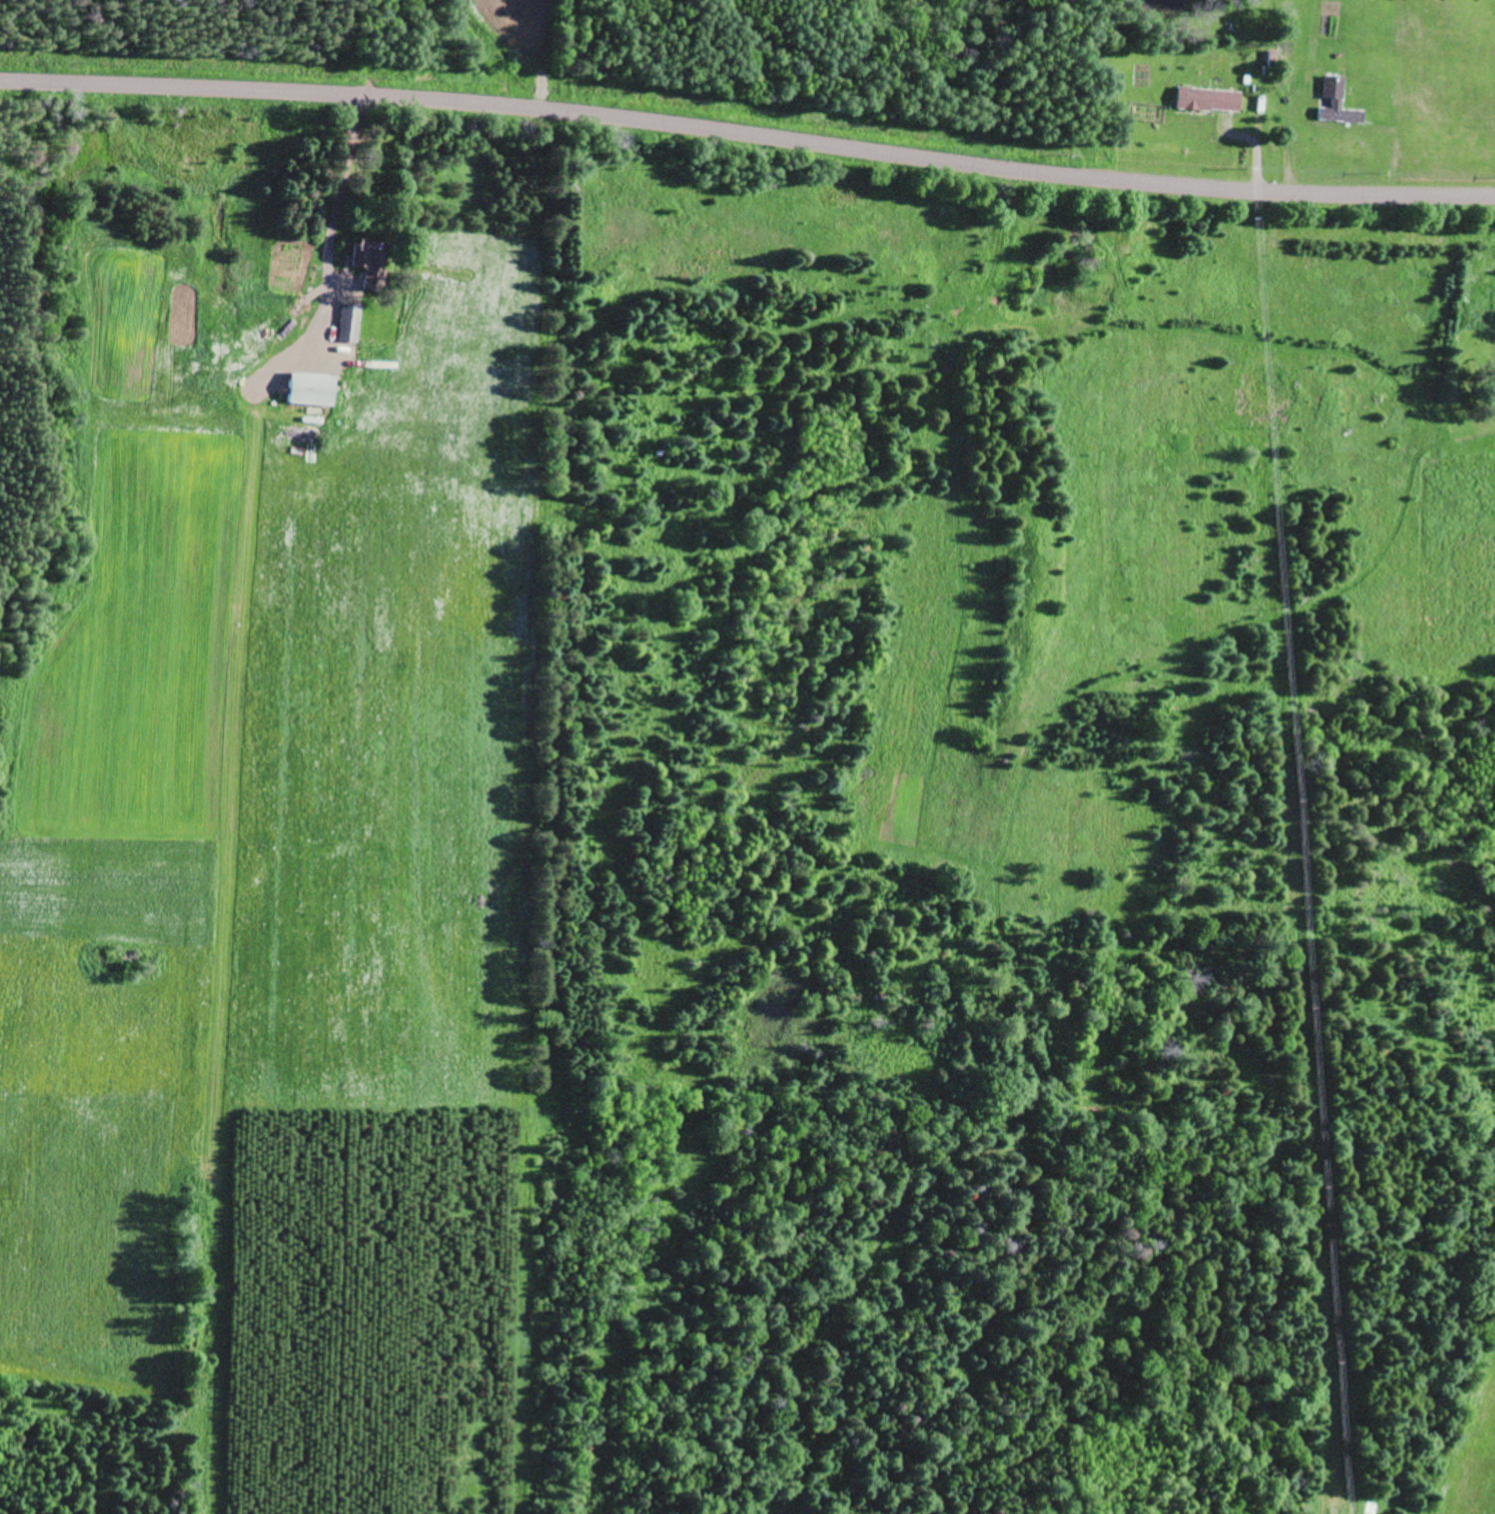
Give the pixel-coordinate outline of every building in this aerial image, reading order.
[(1345,77),(1341,106),(1363,109),(1361,122),(1318,116),(1319,107),(1330,108),(1331,97),(1322,96),(1325,74),(1345,77)] [(1176,107),(1177,87),(1239,91),(1238,111),(1176,107)] [(352,263),(354,239),(387,242),(383,290),(365,288),(367,264),(352,263)] [(359,341),(339,339),(343,304),(363,307),(359,341)] [(292,371),(336,375),(333,405),(289,400),(292,371)]
